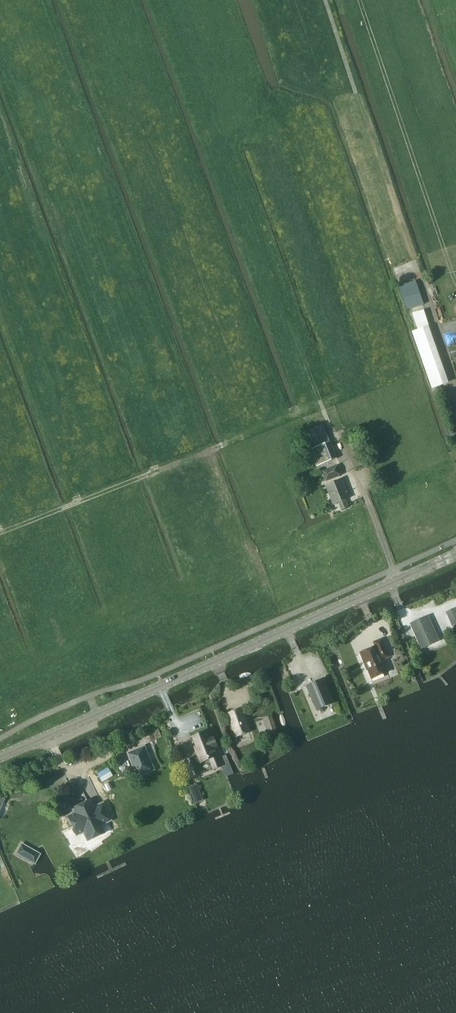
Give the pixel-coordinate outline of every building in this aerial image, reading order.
[(416,281),(400,286),(407,310),(411,309),(424,305),(416,281)] [(425,309),(413,314),(418,330),(413,332),(422,360),(432,389),(433,389),(449,383),(429,326),(430,326),(425,309)] [(308,430),(308,432),(314,448),(330,442),(324,424),(308,430)] [(314,448),(310,449),(316,466),(338,458),(332,442),(330,442),(314,448)] [(326,481),(342,475),(338,465),(322,471),(326,481)] [(349,507),(346,500),(350,498),(342,479),(326,485),(333,505),(339,503),(342,510),(349,507)] [(446,612),(453,626),(455,625),(455,609),(455,608),(446,612)] [(423,650),(438,643),(427,618),(413,625),(423,650)] [(372,680),(374,679),(389,673),(384,660),(389,658),(382,639),(374,642),(376,647),(361,653),(372,680)] [(318,711),(334,704),(324,679),(308,686),(318,711)] [(237,738),(250,733),(241,709),(228,713),(237,738)] [(272,716),(263,719),(268,734),(277,730),(272,716)] [(194,758),(185,761),(191,777),(201,773),(197,764),(200,763),(200,764),(219,757),(216,749),(219,748),(214,736),(212,737),(209,730),(192,737),(196,746),(194,747),(198,758),(195,759),(194,758)] [(129,753),(139,778),(154,772),(144,747),(129,753)] [(227,754),(220,757),(228,777),(234,774),(227,754)] [(203,781),(196,784),(200,795),(228,784),(222,769),(202,777),(203,781)] [(68,817),(77,836),(83,834),(87,842),(93,839),(93,840),(94,840),(95,841),(96,841),(97,840),(98,839),(99,838),(99,837),(99,836),(105,834),(102,826),(110,822),(102,804),(92,809),(89,802),(73,809),(75,814),(68,817)] [(21,843),(15,853),(30,862),(35,864),(41,854),(36,851),(21,843)]
